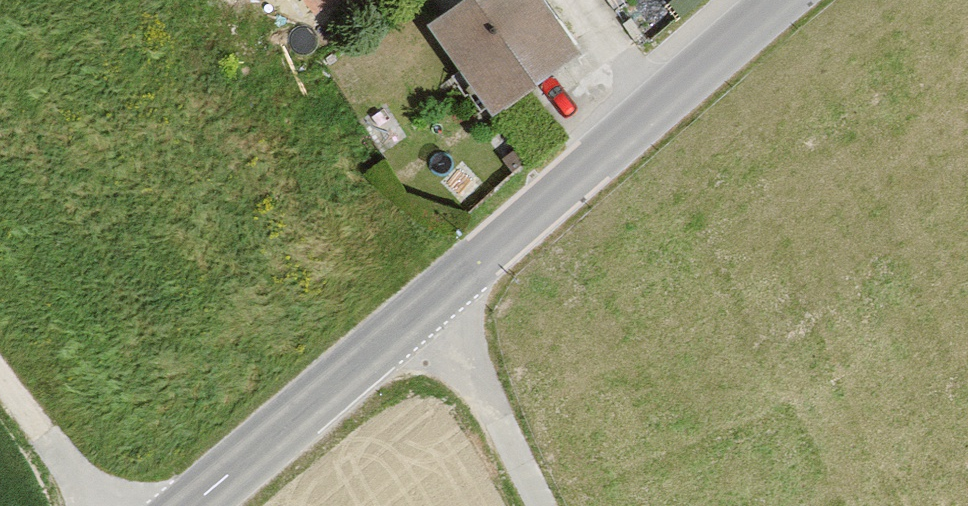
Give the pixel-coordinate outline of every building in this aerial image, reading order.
[(527,0),(429,0),(412,13),(479,104),(560,45),(527,0)]
